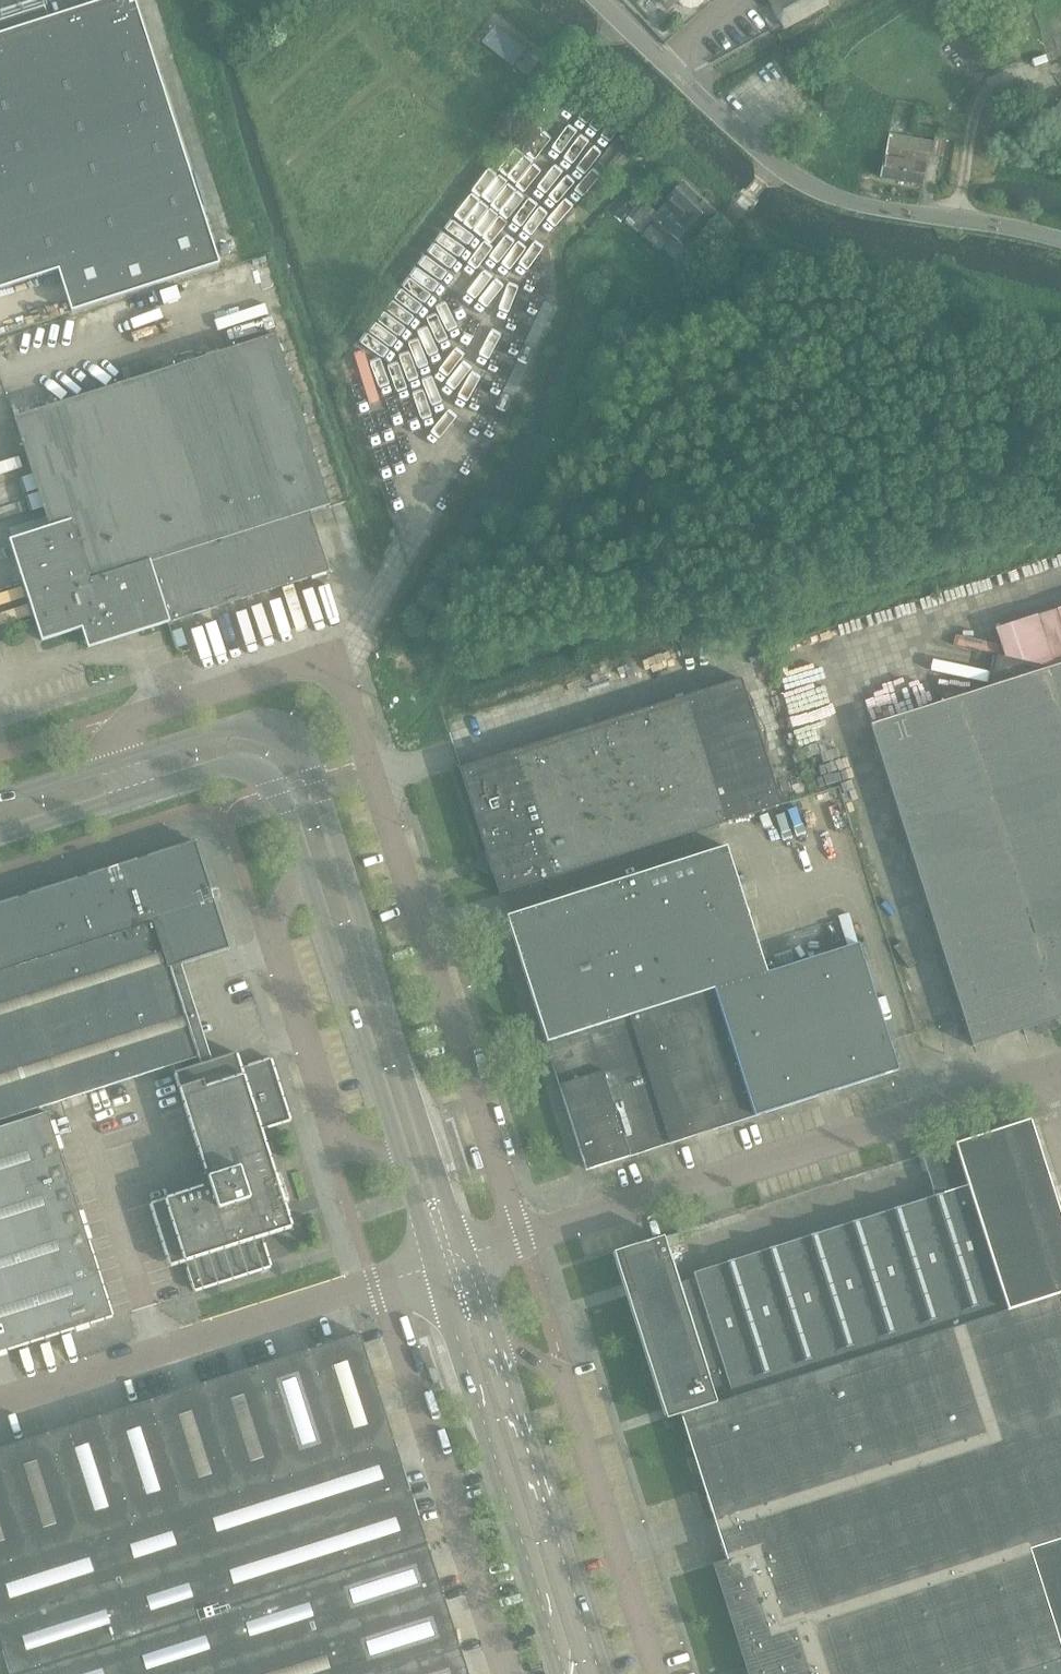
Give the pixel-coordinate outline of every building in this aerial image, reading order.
[(58,271),(72,313),(220,265),(134,0),(108,0),(48,19),(44,7),(2,21),(0,22),(0,290),(58,271)] [(677,0),(684,7),(691,10),(698,8),(703,3),(705,0),(662,0),(669,8),(677,0)] [(823,0),(777,0),(771,3),(785,28),(826,5),(825,4),(823,0)] [(491,32),(482,43),(503,60),(513,67),(514,66),(522,56),(491,32)] [(1053,114),(1060,120),(1060,102),(1053,114)] [(645,133),(627,154),(632,158),(637,162),(641,157),(650,146),(654,141),(645,133)] [(885,160),(882,179),(922,185),(930,144),(889,137),(887,150),(885,160)] [(934,145),(932,156),(942,158),(946,139),(936,137),(934,145)] [(654,219),(688,250),(718,217),(683,184),(669,200),(670,201),(657,216),(636,196),(629,205),(636,211),(626,222),(641,234),(654,219)] [(580,253),(602,272),(629,241),(611,226),(603,235),(599,231),(580,253)] [(84,629),(90,649),(329,573),(310,513),(330,506),(275,336),(15,419),(50,528),(10,541),(42,642),(84,629)] [(972,1047),(1060,1019),(1060,666),(1051,669),(997,657),(991,688),(870,726),(972,1047)] [(782,806),(741,680),(459,770),(499,896),(782,806)] [(0,905),(0,1122),(172,1067),(174,1074),(210,1062),(179,966),(230,950),(196,843),(29,896),(17,900),(0,905)] [(546,1044),(587,1171),(899,1071),(859,945),(767,974),(727,848),(507,916),(546,1044)] [(237,1054),(210,1062),(174,1074),(210,1186),(149,1205),(169,1267),(184,1262),(194,1293),(272,1268),(262,1237),(291,1228),(284,1205),(288,1204),(278,1174),(275,1175),(261,1131),(291,1122),(271,1059),(241,1069),(237,1054)] [(113,1318),(48,1114),(0,1129),(0,1354),(113,1318)] [(1060,1295),(1060,1220),(1030,1121),(921,1156),(922,1157),(935,1198),(693,1274),(695,1280),(679,1286),(663,1238),(613,1254),(667,1420),(680,1416),(890,1349),(1060,1295)] [(680,1416),(681,1419),(682,1419),(727,1561),(713,1566),(748,1673),(1021,1673),(1060,1661),(1060,1305),(1059,1297),(1060,1296),(1060,1295),(890,1349),(680,1416)] [(360,1335),(0,1449),(0,1643),(10,1673),(468,1673),(360,1335)] [(1021,1673),(1060,1673),(1060,1661),(1021,1673)]
